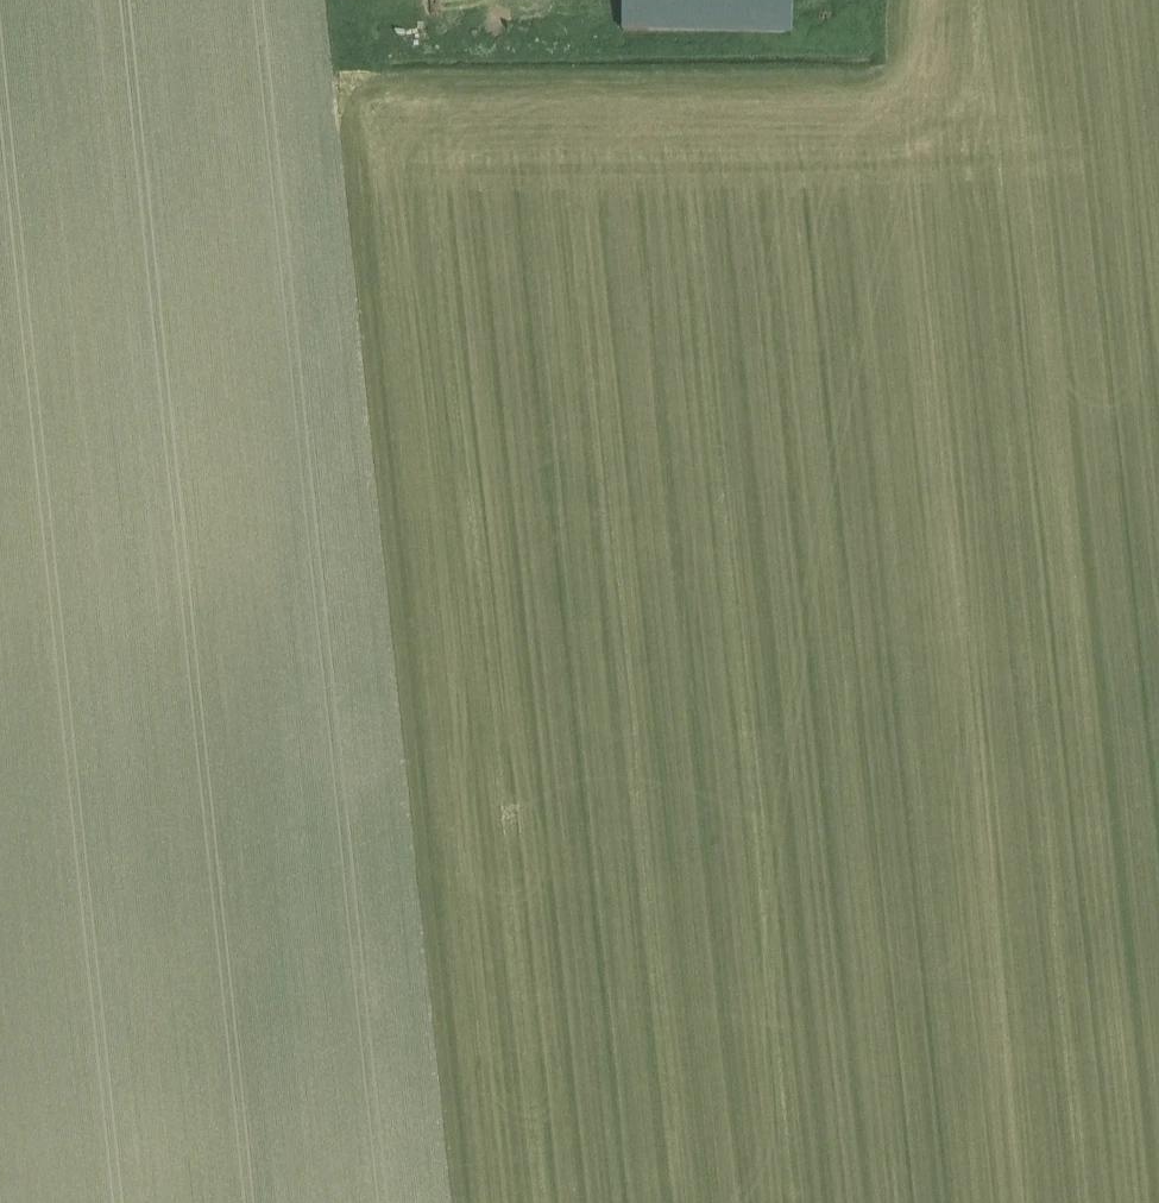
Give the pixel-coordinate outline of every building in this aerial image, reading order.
[(625,32),(795,35),(796,0),(625,0),(625,32)]
